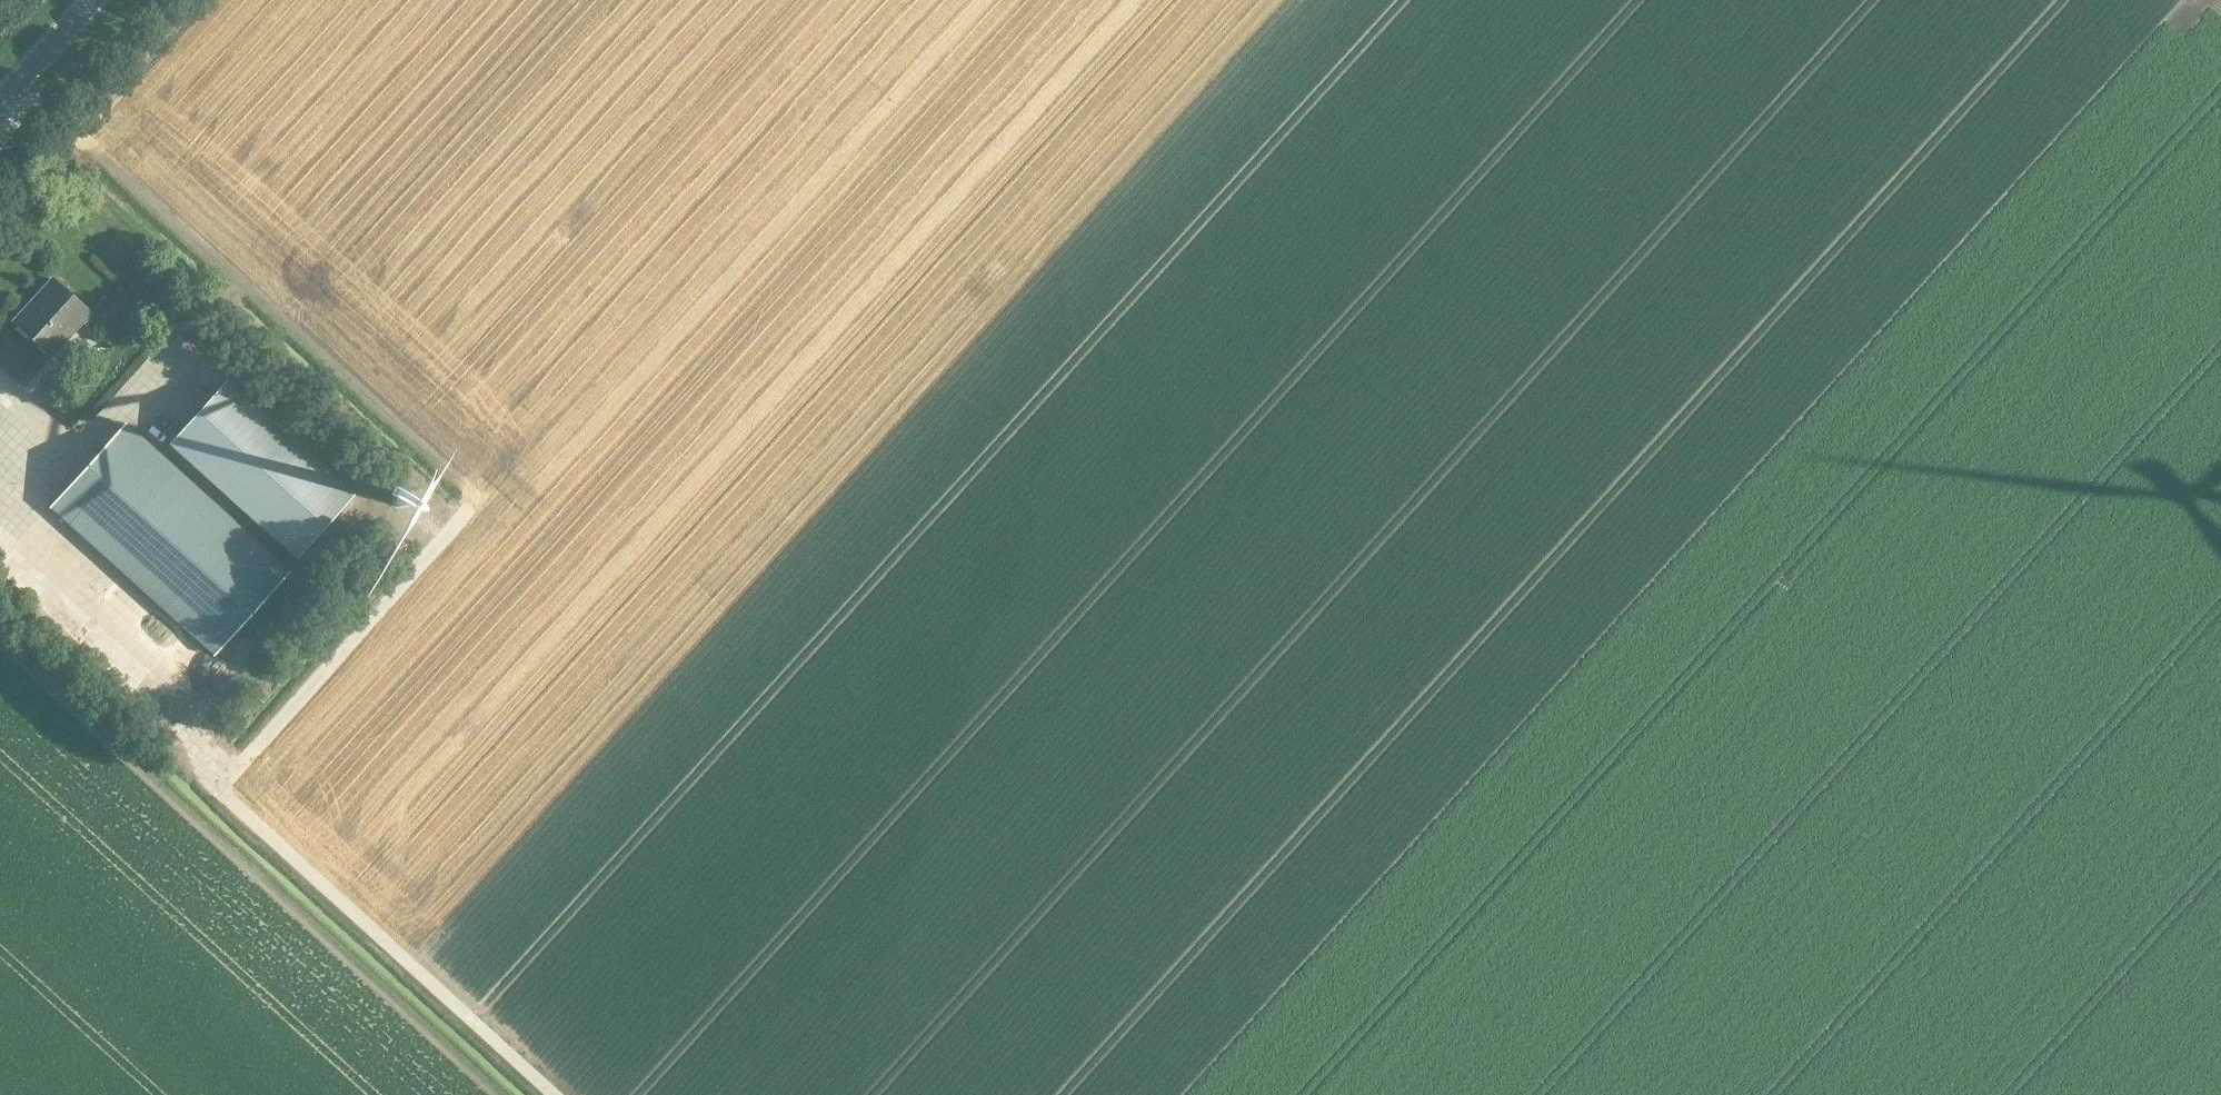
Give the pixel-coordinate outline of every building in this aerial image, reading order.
[(33,306),(31,304),(14,322),(51,355),(82,322),(93,332),(116,308),(103,296),(89,312),(53,280),(37,297),(39,300),(33,306)] [(170,444),(297,559),(354,496),(226,381),(170,444)] [(213,653),(286,572),(125,427),(53,508),(213,653)]
